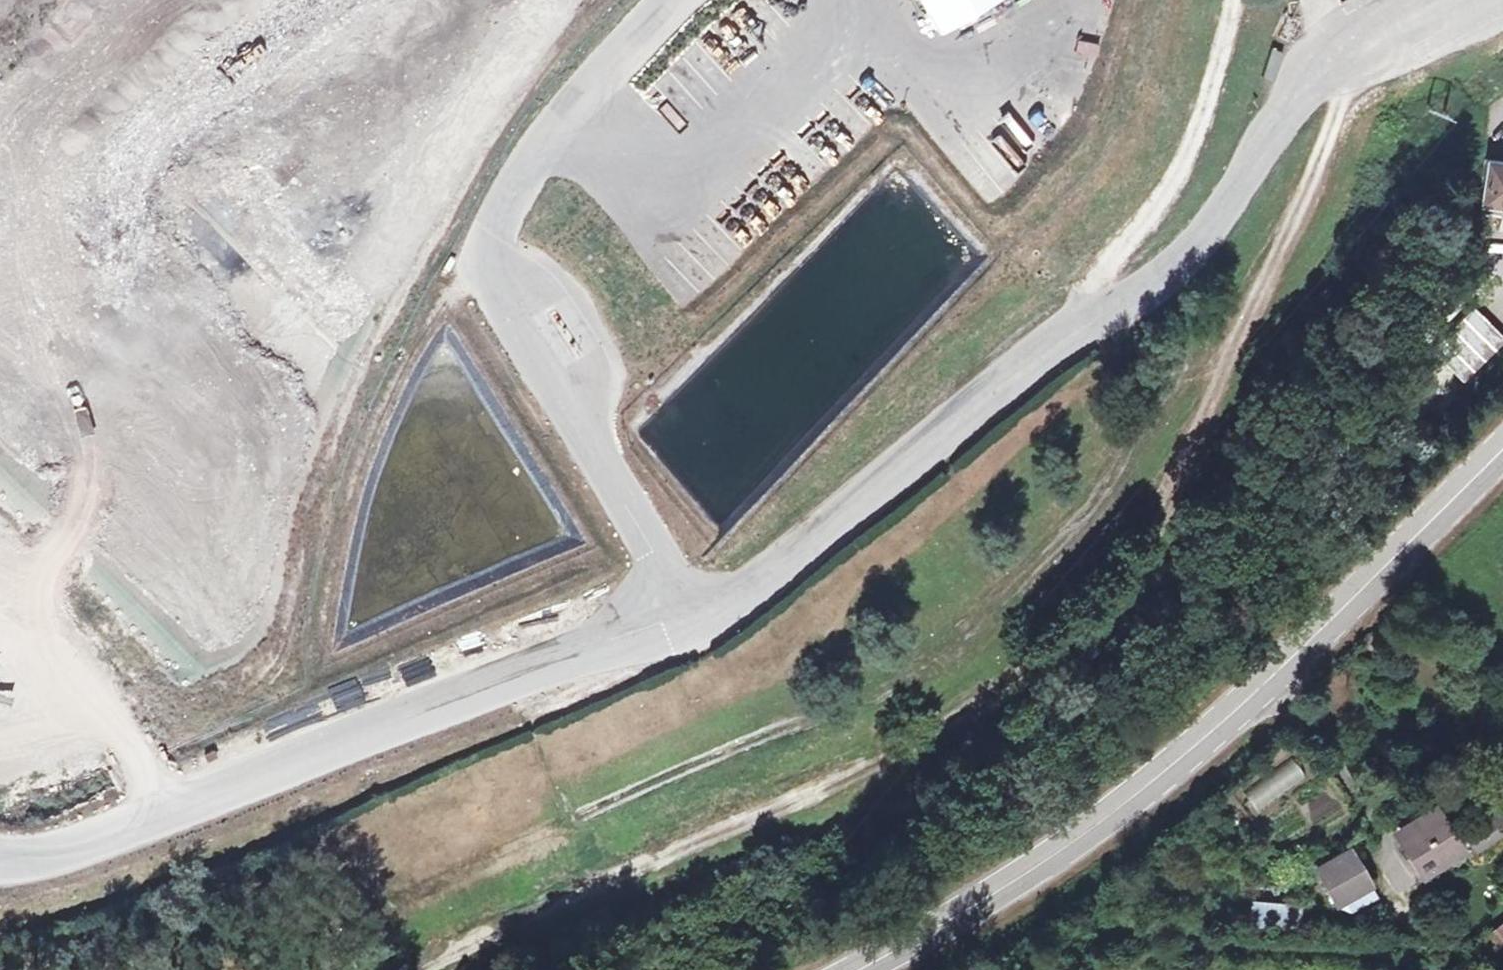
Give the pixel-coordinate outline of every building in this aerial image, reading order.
[(1493,164),(1490,212),(1502,212),(1502,165),(1493,164)] [(1473,310),(1432,349),(1464,383),(1502,346),(1502,342),(1473,310)] [(1255,809),(1304,775),(1291,756),(1242,790),(1255,809)] [(1418,873),(1425,868),(1457,846),(1429,808),(1398,830),(1411,850),(1406,853),(1418,873)] [(1462,833),(1472,847),(1502,827),(1502,822),(1496,811),(1462,833)] [(1411,850),(1398,830),(1393,833),(1406,853),(1411,850)] [(1351,853),(1330,866),(1332,868),(1321,875),(1339,909),(1373,889),(1351,853)]
